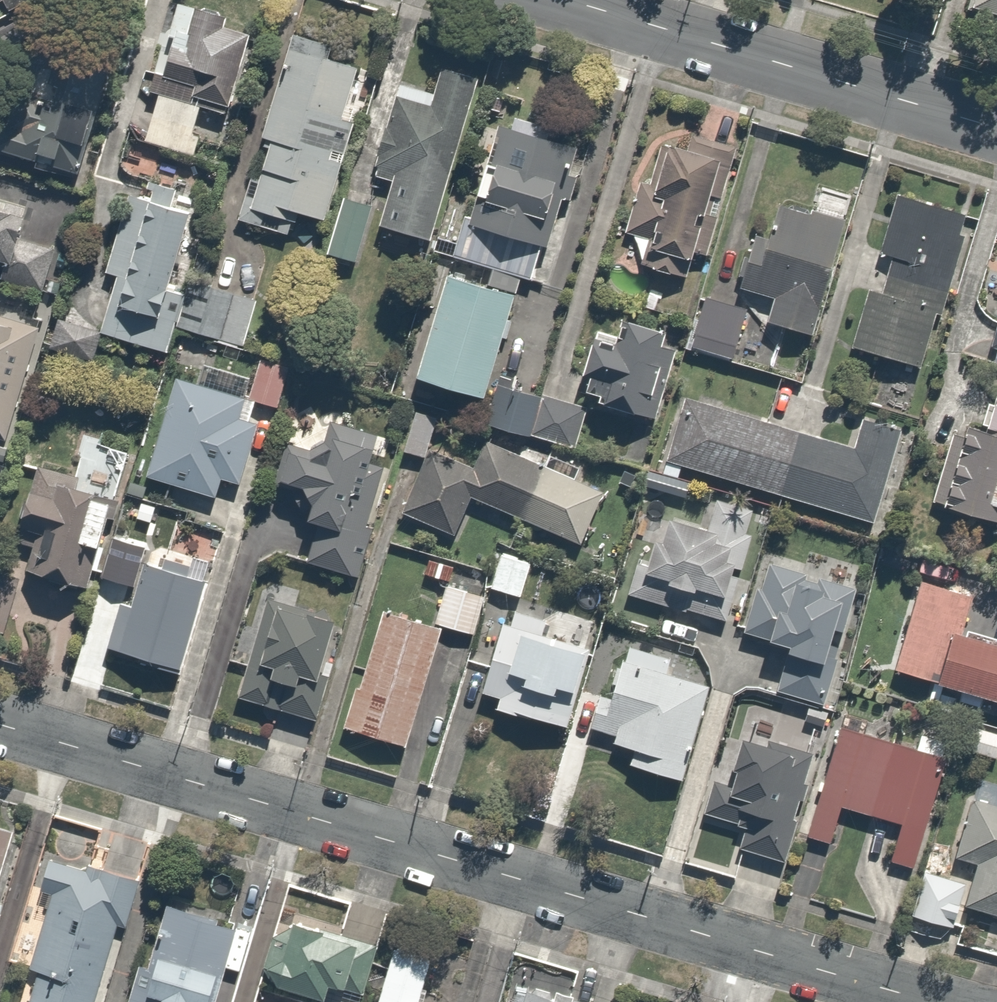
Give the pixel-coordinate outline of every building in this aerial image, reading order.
[(23,18),(27,0),(0,0),(0,12),(23,18)] [(973,13),(996,20),(996,0),(977,0),(973,13)] [(238,15),(178,2),(169,46),(180,49),(175,68),(159,64),(151,104),(160,106),(150,150),(204,162),(214,115),(246,122),(262,46),(233,40),(238,15)] [(384,58),(300,31),(263,143),(274,147),(263,180),(249,176),(234,221),(301,243),(305,231),(324,238),(384,58)] [(113,96),(26,65),(0,137),(0,162),(44,177),(56,142),(92,155),(113,96)] [(442,101),(402,90),(389,139),(378,136),(366,182),(393,189),(380,236),(438,252),(484,87),(449,77),(442,101)] [(591,143),(520,119),(514,134),(502,130),(479,198),(497,204),(491,220),(471,213),(454,263),(540,293),(591,143)] [(687,271),(708,163),(649,151),(631,242),(659,248),(656,264),(687,271)] [(977,222),(901,198),(881,259),(895,263),(884,297),(868,292),(849,351),(928,376),(977,222)] [(204,220),(129,200),(108,279),(123,283),(108,342),(178,360),(185,334),(251,352),(266,297),(189,277),(204,220)] [(859,235),(780,201),(773,220),(753,211),(744,231),(762,239),(759,247),(748,242),(727,291),(766,307),(755,332),(807,355),(859,235)] [(377,211),(352,202),(329,264),(353,273),(377,211)] [(0,219),(0,265),(7,267),(0,291),(49,306),(66,250),(25,238),(28,227),(0,219)] [(426,393),(472,405),(467,424),(581,452),(592,408),(498,385),(520,297),(454,281),(426,393)] [(15,440),(40,325),(0,316),(0,436),(15,440)] [(106,331),(60,317),(50,352),(96,366),(106,331)] [(621,338),(600,333),(589,381),(600,384),(594,408),(612,413),(611,419),(657,430),(675,354),(671,353),(674,338),(624,327),(621,338)] [(299,376),(266,367),(257,401),(289,411),(299,376)] [(267,411),(179,385),(150,483),(217,503),(222,484),(243,490),(267,411)] [(904,438),(861,426),(854,451),(686,402),(669,460),(880,522),(904,438)] [(988,431),(974,428),(950,514),(996,527),(996,429),(996,434),(988,431)] [(285,503),(317,509),(307,564),(365,574),(389,440),(329,429),(325,452),(295,446),(285,503)] [(483,481),(428,462),(409,517),(462,535),(474,503),(588,543),(604,498),(574,488),(583,462),(552,451),(544,475),(492,456),(483,481)] [(121,494),(42,473),(25,536),(41,540),(30,585),(87,600),(97,559),(104,561),(121,494)] [(212,578),(150,562),(153,549),(115,540),(105,580),(143,590),(137,612),(118,607),(107,650),(189,671),(212,578)] [(542,561),(505,550),(493,593),(530,603),(542,561)] [(462,568),(432,558),(425,579),(455,590),(462,568)] [(777,664),(788,667),(782,694),(809,700),(805,717),(829,723),(861,591),(848,588),(849,584),(827,579),(825,585),(816,583),(819,571),(775,561),(768,587),(759,585),(746,637),(768,643),(771,632),(784,635),(777,664)] [(3,642),(22,574),(0,568),(0,641),(3,642)] [(924,585),(897,679),(996,708),(996,640),(978,635),(976,644),(967,642),(979,601),(924,585)] [(491,599),(456,587),(443,625),(478,637),(491,599)] [(354,629),(265,602),(237,705),(306,724),(309,714),(326,719),(336,683),(330,682),(335,665),(343,667),(354,629)] [(589,633),(515,614),(511,627),(499,624),(480,701),(501,706),(497,722),(574,741),(596,653),(585,650),(589,633)] [(444,632),(391,617),(369,694),(360,691),(348,732),(410,750),(444,632)] [(681,658),(630,645),(616,701),(603,698),(593,735),(619,742),(617,751),(635,755),(631,771),(686,785),(710,690),(675,681),(681,658)] [(875,727),(848,719),(811,839),(834,847),(845,812),(903,831),(892,868),(921,878),(960,749),(929,739),(923,758),(871,741),(875,727)] [(763,752),(729,742),(706,820),(746,832),(740,854),(793,870),(826,759),(766,741),(763,752)] [(985,780),(958,863),(979,869),(967,909),(996,918),(996,784),(985,780)] [(18,833),(0,829),(0,910),(18,833)] [(45,861),(34,906),(50,910),(28,1001),(103,1001),(120,927),(130,929),(142,875),(107,867),(105,875),(45,861)] [(157,902),(130,1001),(227,1001),(247,925),(157,902)] [(379,946),(304,923),(292,961),(276,956),(261,1001),(361,1001),(379,946)] [(401,943),(385,1001),(430,1001),(443,955),(401,943)] [(524,985),(519,1001),(583,1001),(524,985)]
